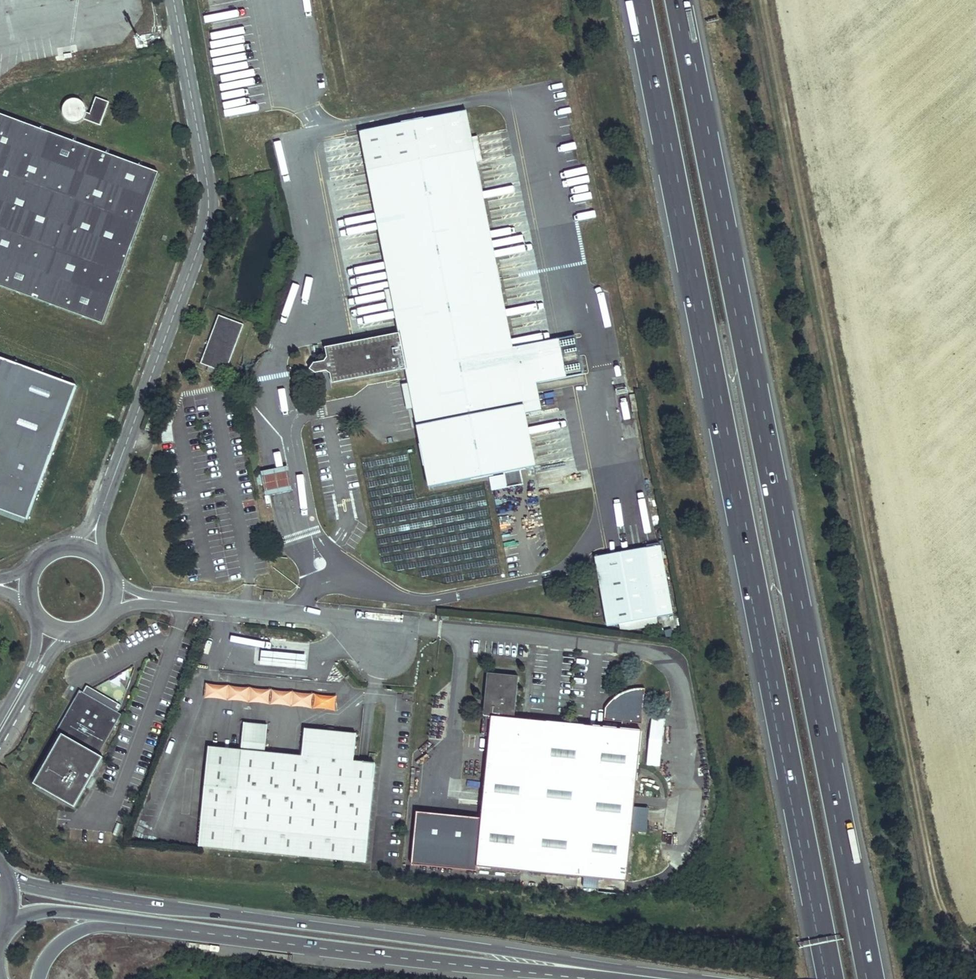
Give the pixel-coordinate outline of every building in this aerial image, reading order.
[(87,115),(81,113),(81,111),(81,108),(80,106),(78,104),(76,103),(74,102),(71,101),(69,102),(66,103),(64,104),(62,106),(61,108),(61,111),(61,113),(62,116),(63,118),(65,120),(67,121),(70,122),(72,122),(75,121),(77,120),(78,119),(98,126),(106,105),(93,100),(87,115)] [(98,324),(154,174),(0,117),(0,288),(98,324)] [(532,464),(523,419),(543,415),(537,386),(583,377),(575,337),(509,351),(468,152),(370,172),(402,327),(325,343),(328,357),(313,360),(315,371),(330,368),(333,381),(410,366),(434,484),(475,476),(478,490),(495,487),(503,529),(519,526),(518,519),(527,517),(517,468),(532,464)] [(203,360),(230,371),(248,323),(221,312),(203,360)] [(26,519),(75,387),(0,359),(0,509),(26,519)] [(270,475),(272,486),(290,482),(288,471),(270,475)] [(656,614),(644,547),(593,557),(605,623),(656,614)] [(308,659),(264,655),(263,668),(307,672),(308,659)] [(618,694),(612,697),(611,708),(603,707),(602,719),(620,721),(619,729),(514,717),(518,677),(485,673),(481,714),(489,715),(474,865),(622,882),(639,731),(623,729),(624,722),(639,724),(643,689),(633,689),(626,690),(618,694)] [(205,685),(204,700),(335,709),(336,694),(205,685)] [(92,700),(96,693),(90,690),(86,697),(92,700)] [(102,759),(124,720),(121,718),(125,711),(118,707),(114,714),(98,705),(102,698),(96,694),(92,701),(83,696),(60,734),(66,738),(102,759)] [(611,708),(612,697),(609,700),(603,707),(611,708)] [(118,707),(102,698),(98,705),(114,714),(118,707)] [(648,765),(661,765),(663,716),(650,716),(648,765)] [(368,862),(377,763),(355,761),(357,734),(307,729),(305,756),(267,753),(269,726),(246,724),(244,751),(211,748),(203,848),(368,862)] [(37,787),(77,811),(106,761),(102,759),(66,738),(37,787)]
